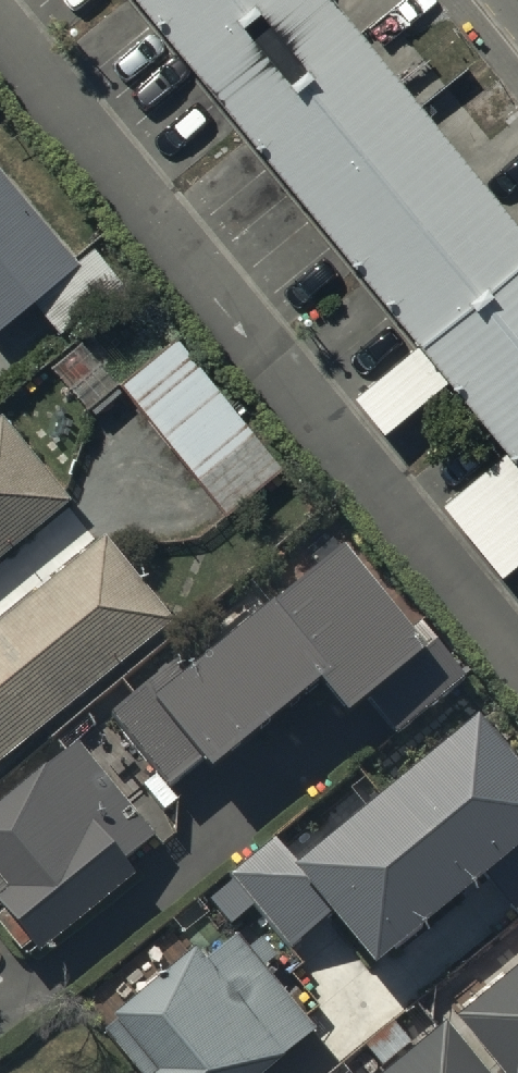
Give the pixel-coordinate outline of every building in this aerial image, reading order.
[(334,0),(135,0),(517,464),(517,229),(334,0)] [(0,168),(0,335),(38,304),(63,336),(128,284),(99,249),(79,266),(0,168)] [(80,341),(50,368),(90,414),(120,387),(80,341)] [(183,342),(125,387),(229,520),(287,475),(183,342)] [(0,419),(0,564),(73,504),(2,418),(0,419)] [(171,655),(109,706),(164,774),(199,746),(206,754),(310,670),(340,706),(361,689),(395,731),(472,669),(421,607),(406,619),(336,533),(177,662),(171,655)] [(0,631),(0,775),(179,632),(109,544),(0,631)] [(471,708),(289,858),(274,840),(237,871),(289,933),(328,900),(368,948),(478,856),(517,904),(517,764),(471,708)] [(0,789),(0,905),(31,944),(132,866),(120,851),(149,828),(74,732),(0,789)] [(258,962),(271,950),(256,932),(242,944),(230,930),(197,958),(187,946),(94,1025),(135,1072),(256,1072),(312,1025),(258,962)] [(453,1004),(510,1072),(517,1072),(517,950),(453,1004)] [(362,1072),(490,1072),(438,1010),(362,1072)]
